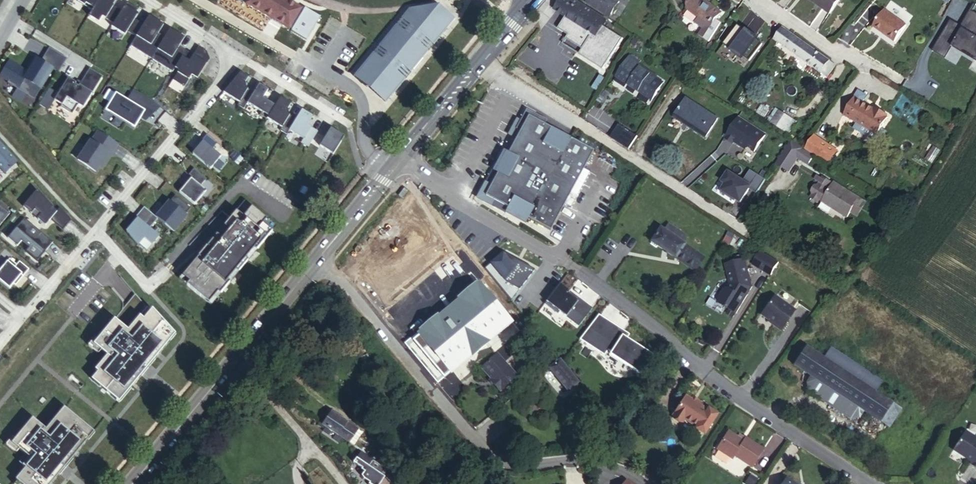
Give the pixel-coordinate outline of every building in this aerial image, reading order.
[(89,16),(99,22),(103,16),(114,23),(122,11),(113,5),(117,0),(99,0),(94,7),(89,16)] [(239,3),(302,38),(313,19),(295,11),(300,3),(295,0),(241,0),(239,3)] [(553,9),(565,17),(558,29),(568,35),(566,39),(582,49),(579,54),(603,69),(622,37),(602,25),(605,20),(574,0),(561,0),(553,9)] [(588,0),(586,2),(609,18),(610,17),(588,0)] [(610,17),(619,5),(613,0),(588,0),(610,17)] [(720,23),(716,20),(721,13),(704,0),(697,0),(689,10),(700,18),(696,23),(704,29),(700,35),(710,41),(720,23)] [(830,14),(839,0),(810,0),(830,14)] [(139,9),(127,2),(122,11),(114,23),(112,27),(126,35),(128,31),(136,37),(144,24),(133,18),(139,9)] [(370,83),(389,98),(453,20),(437,7),(407,10),(352,77),(365,88),(370,83)] [(908,26),(886,9),(874,26),(896,42),(908,26)] [(975,58),(975,13),(974,12),(964,29),(952,22),(949,27),(952,29),(950,32),(947,30),(940,42),(952,49),(954,45),(975,58)] [(136,37),(131,46),(152,59),(165,38),(159,33),(158,31),(162,24),(149,16),(144,24),(136,37)] [(739,27),(725,45),(738,55),(739,54),(749,62),(763,44),(739,27)] [(182,36),(171,29),(165,38),(152,59),(173,72),(176,68),(186,50),(179,46),(179,47),(176,46),(182,36)] [(779,34),(774,40),(827,77),(836,65),(785,30),(782,35),(779,34)] [(12,66),(3,81),(10,87),(8,90),(25,106),(32,94),(37,97),(51,74),(56,77),(67,59),(50,48),(41,62),(37,59),(28,75),(12,66)] [(194,55),(186,50),(176,68),(180,70),(174,80),(185,87),(192,75),(198,79),(210,59),(207,51),(202,49),(200,52),(197,50),(194,55)] [(637,64),(629,57),(627,60),(635,67),(637,64)] [(635,67),(627,60),(615,76),(627,85),(626,86),(649,103),(661,86),(635,67)] [(69,79),(55,102),(62,106),(61,108),(72,115),(82,99),(88,102),(103,77),(90,69),(79,86),(78,87),(75,85),(76,84),(69,79)] [(241,73),(224,93),(239,102),(237,105),(244,109),(246,106),(253,95),(242,88),(249,78),(241,73)] [(253,95),(246,106),(260,115),(259,118),(265,122),(267,119),(274,108),(262,100),(269,90),(260,84),(253,95)] [(133,89),(126,99),(128,100),(134,90),(133,89)] [(117,94),(111,103),(117,107),(114,113),(136,127),(144,115),(146,111),(145,110),(151,100),(134,90),(128,100),(126,99),(117,94)] [(25,106),(29,110),(37,97),(32,94),(25,106)] [(875,108),(855,96),(845,113),(859,122),(856,127),(875,138),(889,117),(887,115),(889,113),(881,109),(879,110),(875,108)] [(274,108),(267,119),(282,128),(280,131),(287,135),(289,133),(296,121),(285,115),(292,104),(281,97),(274,108)] [(673,117),(682,124),(684,121),(707,135),(717,119),(685,98),(673,117)] [(146,111),(144,115),(146,116),(161,108),(154,102),(151,100),(145,110),(146,111)] [(111,103),(106,111),(135,128),(136,127),(114,113),(117,107),(111,103)] [(296,121),(289,133),(303,142),(301,144),(308,149),(317,134),(306,128),(313,117),(302,111),(296,121)] [(543,122),(522,112),(512,131),(516,134),(504,156),(500,153),(489,174),(493,176),(478,204),(501,216),(501,215),(521,225),(523,221),(546,233),(589,154),(540,127),(543,122)] [(779,114),(771,124),(783,132),(790,121),(779,114)] [(745,123),(738,118),(725,138),(733,143),(734,142),(742,147),(743,145),(754,152),(766,135),(746,122),(745,123)] [(684,121),(682,124),(705,138),(707,135),(684,121)] [(331,129),(321,146),(334,154),(345,137),(331,129)] [(91,141),(79,160),(96,171),(100,167),(109,153),(111,155),(118,144),(99,131),(92,142),(91,141)] [(199,147),(192,154),(211,169),(226,151),(207,135),(202,141),(203,142),(199,147)] [(815,135),(806,148),(828,163),(837,150),(815,135)] [(791,140),(783,153),(795,161),(801,151),(803,148),(791,140)] [(3,172),(17,160),(0,142),(0,169),(3,172)] [(809,157),(801,151),(797,158),(805,163),(809,157)] [(100,167),(102,168),(111,155),(109,153),(100,167)] [(17,160),(3,172),(5,175),(19,162),(17,160)] [(192,178),(180,193),(195,205),(207,191),(201,186),(207,178),(195,168),(189,175),(192,178)] [(749,190),(756,195),(766,180),(750,171),(743,182),(728,173),(722,182),(726,185),(720,194),(734,203),(736,200),(737,199),(742,202),(749,190)] [(822,202),(833,184),(831,183),(832,182),(823,177),(818,184),(814,185),(810,192),(811,195),(820,200),(822,202)] [(859,199),(833,183),(833,184),(822,202),(847,217),(859,199)] [(408,191),(404,187),(398,195),(402,198),(408,191)] [(40,193),(27,205),(34,212),(38,209),(43,215),(39,219),(46,226),(60,214),(40,193)] [(171,202),(158,218),(159,219),(175,233),(188,217),(186,216),(191,209),(175,196),(171,202)] [(199,256),(182,276),(189,282),(187,285),(209,303),(218,293),(220,295),(230,283),(228,281),(236,271),(238,273),(249,260),(247,258),(255,249),(257,251),(274,231),(265,223),(268,220),(245,201),(207,247),(209,249),(201,258),(199,256)] [(171,202),(157,218),(158,218),(171,202)] [(10,214),(0,205),(0,225),(10,214)] [(139,219),(128,233),(139,246),(145,239),(153,246),(160,237),(151,229),(159,219),(158,218),(157,218),(145,208),(137,218),(139,219)] [(24,218),(8,238),(18,246),(22,241),(29,248),(26,252),(37,261),(53,242),(24,218)] [(278,227),(268,219),(268,220),(265,223),(274,231),(278,227)] [(702,257),(682,243),(685,238),(667,227),(664,231),(659,228),(651,242),(693,270),(702,257)] [(198,256),(199,256),(201,258),(209,249),(207,247),(206,246),(198,256)] [(250,261),(258,251),(257,251),(255,249),(247,258),(249,260),(250,261)] [(780,264),(763,253),(755,266),(773,277),(780,264)] [(504,257),(487,272),(512,303),(535,274),(521,266),(517,270),(511,265),(504,257)] [(704,258),(702,257),(693,270),(695,272),(704,258)] [(0,271),(0,281),(10,289),(13,285),(19,278),(21,279),(26,273),(10,260),(0,271)] [(722,304),(738,314),(749,297),(747,297),(751,291),(752,292),(754,288),(747,261),(728,266),(732,282),(733,285),(730,292),(728,290),(721,301),(722,304)] [(231,283),(239,273),(238,273),(236,271),(228,281),(230,283),(231,283)] [(182,276),(179,279),(186,285),(187,285),(189,282),(182,276)] [(13,285),(15,287),(21,279),(19,278),(13,285)] [(478,281),(403,341),(437,383),(512,323),(478,281)] [(570,294),(560,287),(545,307),(558,317),(560,315),(579,329),(584,322),(571,313),(578,304),(568,296),(570,294)] [(209,303),(211,305),(220,295),(218,293),(209,303)] [(779,331),(794,312),(773,297),(760,316),(773,325),(772,326),(779,331)] [(98,372),(92,380),(117,400),(128,386),(131,388),(143,373),(141,371),(152,357),(154,359),(170,341),(167,339),(173,332),(152,309),(144,319),(140,316),(134,323),(138,326),(132,334),(115,319),(94,344),(111,359),(105,366),(101,363),(96,370),(98,372)] [(589,329),(580,341),(603,357),(607,352),(640,374),(651,358),(626,341),(629,337),(624,334),(623,335),(611,327),(603,338),(589,329)] [(822,359),(805,348),(794,365),(811,377),(822,359)] [(829,350),(823,359),(875,393),(881,383),(829,350)] [(500,390),(517,376),(498,353),(483,366),(495,380),(492,381),(493,382),(500,390)] [(282,357),(274,367),(286,378),(295,368),(282,357)] [(822,359),(811,377),(812,377),(880,421),(892,403),(875,393),(823,359),(822,359)] [(578,383),(559,360),(548,369),(567,392),(578,383)] [(859,417),(863,410),(810,376),(806,383),(808,392),(850,419),(859,417)] [(685,395),(671,415),(681,422),(683,419),(695,427),(707,411),(699,405),(691,399),(685,395)] [(892,403),(880,421),(888,427),(900,409),(892,403)] [(707,411),(695,429),(703,435),(717,415),(708,409),(707,411)] [(17,479),(22,483),(51,483),(59,474),(57,473),(70,456),(72,458),(88,439),(86,438),(92,430),(67,410),(61,417),(58,415),(53,422),(56,425),(50,432),(33,418),(12,443),(30,458),(23,465),(26,468),(17,479)] [(331,412),(323,425),(349,443),(358,429),(331,412)] [(363,433),(358,429),(349,443),(354,446),(363,433)] [(730,429),(717,447),(733,457),(735,454),(752,466),(765,448),(747,436),(745,439),(730,429)] [(964,433),(953,449),(953,453),(969,463),(968,465),(975,471),(975,441),(964,433)] [(500,442),(494,446),(500,454),(506,449),(500,442)]
